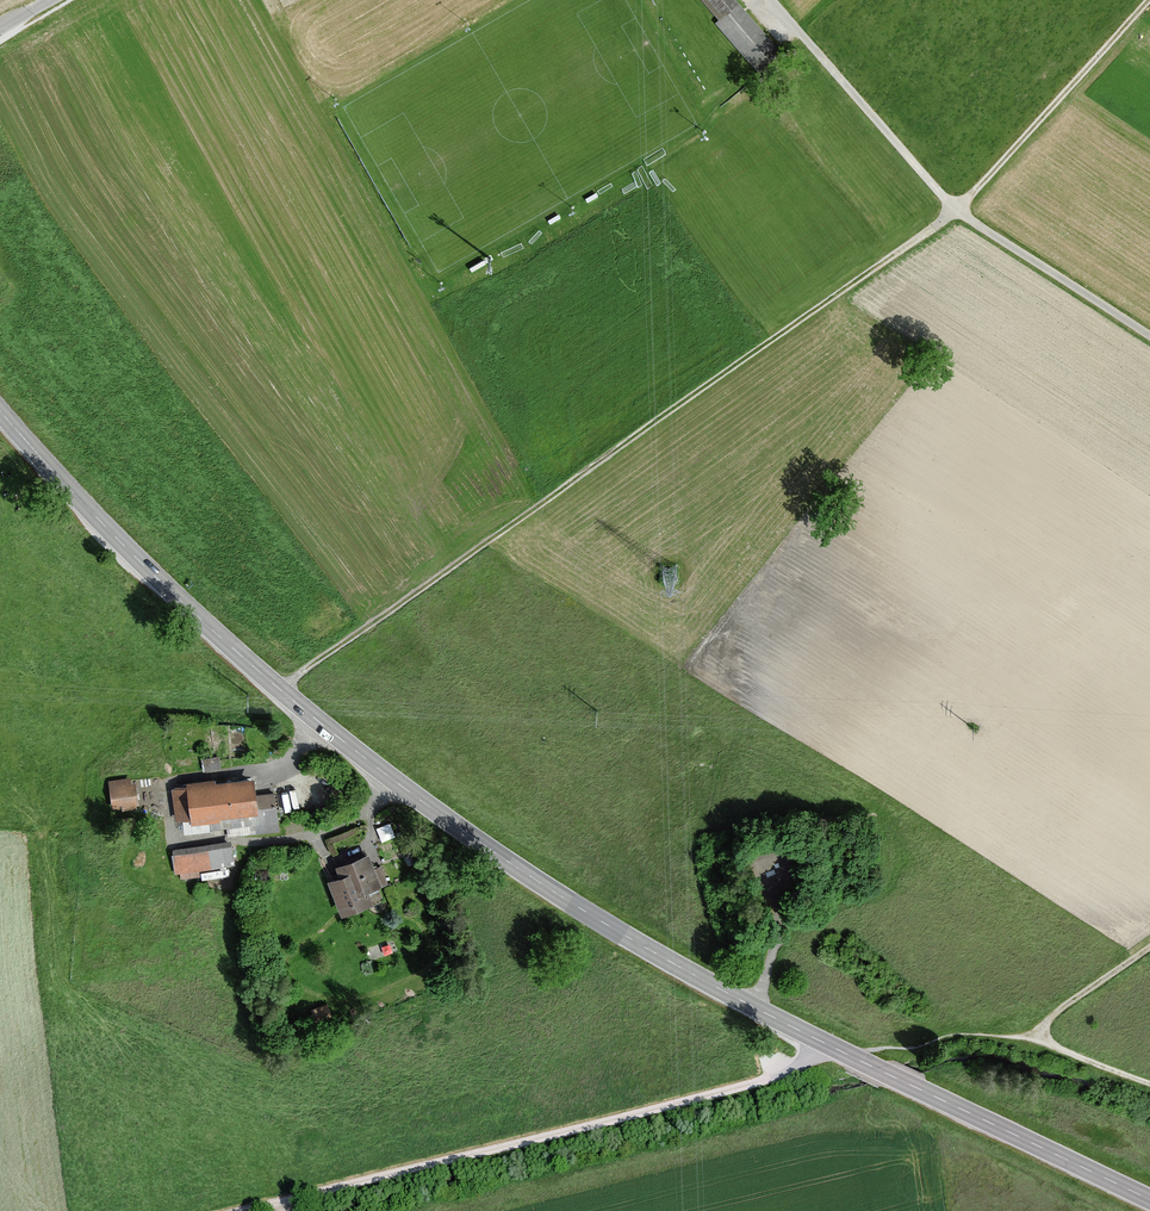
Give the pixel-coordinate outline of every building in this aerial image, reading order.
[(734,0),(699,0),(719,24),(716,26),(758,76),(782,57),(734,0)] [(188,788),(172,791),(176,823),(184,822),(186,837),(226,831),(227,840),(281,833),(276,795),(259,798),(256,778),(217,784),(217,779),(187,783),(188,788)] [(131,780),(109,783),(112,813),(139,810),(136,786),(131,786),(131,780)] [(382,837),(396,832),(391,818),(378,823),(382,837)] [(372,842),(360,847),(364,856),(336,866),(339,874),(328,878),(343,917),(376,904),(371,891),(388,885),(372,842)] [(232,843),(171,852),(174,874),(181,873),(182,877),(202,875),(201,870),(235,865),(232,843)]
